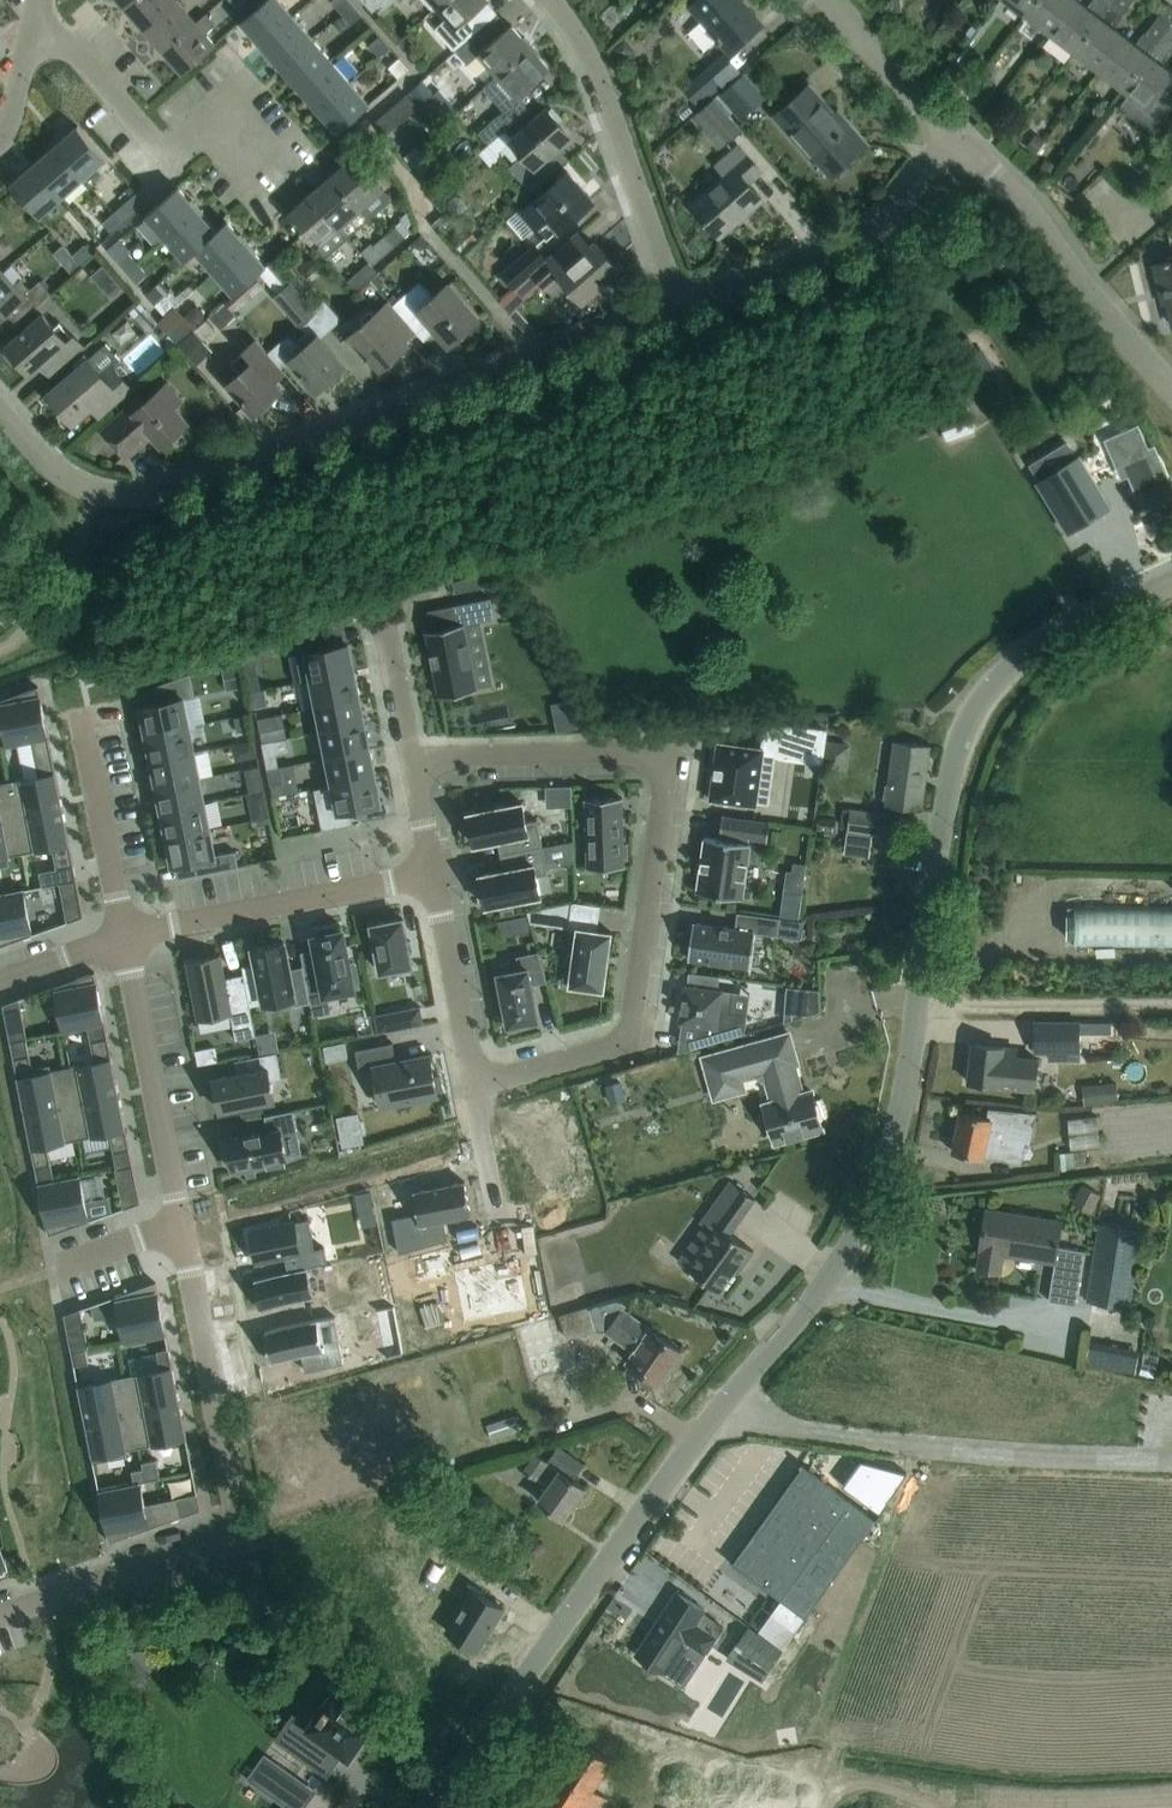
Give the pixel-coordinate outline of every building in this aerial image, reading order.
[(177,0),(134,0),(126,7),(145,28),(177,0)] [(197,22),(178,0),(177,0),(145,28),(164,50),(197,22)] [(293,15),(280,0),(265,0),(257,7),(239,23),(247,31),(249,29),(261,43),(293,15)] [(351,3),(348,0),(334,0),(332,2),(341,13),(351,3)] [(367,7),(378,18),(399,0),(375,0),(367,7)] [(437,5),(443,0),(425,0),(433,9),(437,5)] [(496,14),(486,2),(488,0),(443,0),(437,5),(447,17),(435,27),(455,50),(496,14)] [(691,6),(730,51),(761,24),(741,0),(697,0),(691,6)] [(1035,0),(1008,0),(1025,13),(1035,0)] [(1072,0),(1035,0),(1025,13),(1049,31),(1072,0)] [(1111,0),(1093,0),(1095,1),(1090,8),(1079,0),(1072,0),(1049,31),(1073,49),(1111,0)] [(1125,35),(1112,24),(1117,18),(1118,19),(1119,18),(1132,0),(1111,0),(1073,49),(1098,68),(1125,35)] [(1171,22),(1171,5),(1168,2),(1143,36),(1142,35),(1141,36),(1143,38),(1138,45),(1125,35),(1098,68),(1123,87),(1171,22)] [(351,3),(341,13),(350,24),(361,15),(351,3)] [(197,22),(164,50),(183,72),(216,43),(206,33),(217,24),(207,13),(197,22)] [(498,74),(532,43),(525,36),(524,37),(511,24),(508,27),(496,14),(455,50),(467,64),(468,64),(477,75),(489,64),(498,74)] [(278,67),(312,37),(293,15),(261,43),(273,57),(271,59),(278,67)] [(1123,87),(1130,93),(1122,104),(1154,129),(1171,106),(1171,70),(1160,61),(1165,53),(1167,55),(1168,54),(1167,53),(1171,47),(1171,22),(1123,87)] [(379,56),(390,47),(381,36),(370,45),(379,56)] [(299,87),(331,59),(312,37),(278,67),(285,75),(287,73),(299,87)] [(532,43),(498,74),(518,97),(532,84),(550,68),(538,54),(540,52),(532,43)] [(399,78),(410,68),(400,57),(389,66),(399,78)] [(316,110),(350,81),(331,59),(299,87),(311,101),(309,102),(316,110)] [(708,69),(681,93),(692,105),(719,81),(708,69)] [(743,74),(719,96),(738,116),(762,95),(743,74)] [(433,93),(422,80),(410,91),(421,104),(433,93)] [(350,81),(316,110),(323,119),(325,117),(337,131),(370,103),(350,81)] [(810,85),(775,116),(814,160),(818,157),(833,174),(867,143),(848,122),(844,125),(810,85)] [(403,96),(385,112),(396,125),(418,105),(407,92),(403,96)] [(740,129),(714,99),(693,117),(719,148),(740,129)] [(489,143),(517,118),(507,106),(478,132),(489,143)] [(547,107),(529,123),(513,137),(525,151),(509,165),(530,189),(557,166),(547,155),(570,134),(547,107)] [(54,143),(84,177),(106,157),(78,125),(64,137),(62,135),(54,143)] [(62,196),(84,177),(54,143),(46,150),(47,151),(34,163),(62,196)] [(762,171),(739,145),(717,164),(726,174),(692,204),(719,235),(738,218),(737,217),(745,210),(746,212),(762,197),(749,182),(762,171)] [(330,173),(360,207),(383,187),(354,155),(340,167),(338,165),(330,173)] [(40,216),(62,196),(34,163),(20,176),(18,174),(11,180),(10,180),(9,181),(40,216)] [(568,170),(550,186),(523,210),(536,225),(544,218),(556,231),(593,199),(589,195),(588,196),(582,190),(584,188),(568,170)] [(338,226),(360,207),(330,173),(322,180),(324,182),(310,194),(338,226)] [(166,237),(200,207),(192,199),(191,200),(178,186),(146,215),(166,237)] [(114,211),(123,222),(145,202),(136,192),(114,211)] [(338,227),(338,226),(310,194),(297,205),(295,203),(286,211),(316,246),(325,256),(347,237),(338,227)] [(185,258),(228,221),(227,220),(216,230),(205,217),(207,215),(200,207),(166,237),(185,258)] [(112,231),(123,222),(114,211),(103,221),(112,231)] [(215,271),(249,241),(242,233),(240,235),(228,221),(185,258),(187,260),(197,251),(215,271)] [(385,235),(395,246),(406,235),(396,225),(385,235)] [(373,265),(395,246),(385,235),(374,245),(371,242),(361,251),(370,261),(373,265)] [(548,258),(532,272),(543,284),(546,287),(560,274),(582,299),(619,268),(596,242),(581,254),(569,240),(548,258)] [(249,241),(215,271),(234,293),(266,265),(254,251),(256,249),(249,241)] [(535,243),(502,272),(515,286),(532,272),(548,258),(535,243)] [(83,265),(94,254),(85,244),(73,254),(83,265)] [(126,271),(137,261),(128,251),(117,260),(126,271)] [(1003,251),(1003,264),(1008,265),(1022,265),(1023,252),(1003,251)] [(1170,260),(1169,259),(1164,260),(1165,262),(1155,264),(1160,285),(1164,284),(1171,318),(1171,260),(1170,260)] [(137,261),(126,271),(136,283),(147,273),(137,261)] [(379,272),(373,265),(370,261),(348,281),(357,291),(371,279),(379,272)] [(0,275),(0,317),(11,307),(21,318),(51,292),(40,280),(29,289),(20,279),(14,284),(3,272),(0,275)] [(379,272),(371,279),(378,287),(385,280),(378,273),(379,272)] [(532,272),(515,286),(526,299),(543,284),(532,272)] [(393,304),(415,328),(417,331),(418,330),(417,329),(429,319),(450,343),(478,318),(448,284),(434,296),(420,281),(393,304)] [(302,325),(317,312),(292,284),(277,297),(302,325)] [(166,316),(178,306),(167,294),(156,305),(166,316)] [(415,328),(393,304),(389,300),(351,334),(368,353),(366,355),(369,359),(371,357),(381,368),(408,344),(403,339),(415,328)] [(224,303),(210,316),(221,329),(235,316),(224,303)] [(43,314),(25,329),(7,345),(31,372),(42,363),(52,375),(84,347),(73,334),(66,340),(43,314)] [(178,344),(189,335),(180,324),(168,333),(178,344)] [(346,365),(330,347),(313,327),(296,342),(303,349),(291,360),(317,390),(346,365)] [(285,369),(269,351),(258,339),(232,361),(241,372),(229,383),(254,411),(270,397),(269,396),(279,387),(280,389),(281,388),(274,379),(285,369)] [(105,344),(48,393),(73,421),(99,399),(107,407),(131,388),(111,365),(119,359),(105,344)] [(188,421),(173,403),(160,389),(134,412),(129,406),(103,428),(127,456),(143,442),(142,441),(152,432),(162,444),(188,421)] [(1148,447),(1138,425),(1105,440),(1121,477),(1128,474),(1133,485),(1132,485),(1147,519),(1171,508),(1171,485),(1154,444),(1148,447)] [(1040,479),(1037,480),(1038,482),(1068,531),(1109,506),(1110,506),(1079,455),(1076,456),(1040,479)] [(485,569),(466,577),(469,590),(489,586),(485,569)] [(477,688),(464,624),(495,618),(491,597),(453,604),(457,624),(426,630),(438,696),(477,688)] [(307,652),(312,678),(355,670),(355,669),(354,669),(349,644),(350,643),(350,642),(336,645),(333,627),(294,640),(297,654),(307,652)] [(255,649),(241,654),(248,691),(263,688),(255,649)] [(312,678),(317,705),(361,697),(355,670),(312,678)] [(145,732),(146,733),(189,724),(184,698),(195,696),(191,672),(156,685),(159,701),(140,705),(140,707),(141,707),(146,732),(145,732)] [(0,699),(0,712),(6,745),(32,740),(32,739),(49,736),(39,685),(0,699)] [(263,688),(248,691),(251,706),(267,702),(264,688),(263,688)] [(317,705),(322,731),(365,722),(360,698),(361,698),(361,697),(317,705)] [(569,700),(552,703),(555,721),(557,731),(584,726),(582,716),(572,717),(569,700)] [(245,713),(232,716),(235,730),(248,727),(245,713)] [(283,713),(258,718),(261,730),(285,725),(283,713)] [(322,731),(327,756),(371,747),(370,747),(365,722),(322,731)] [(146,733),(151,760),(194,752),(189,724),(146,733)] [(775,803),(779,767),(808,769),(810,758),(822,758),(825,725),(766,725),(763,748),(718,741),(710,798),(756,805),(767,802),(775,803)] [(49,736),(32,739),(32,740),(34,749),(51,746),(49,736)] [(273,739),(262,741),(267,768),(279,766),(276,752),(273,739)] [(256,740),(234,744),(237,759),(259,755),(256,740)] [(930,745),(906,742),(895,741),(886,803),(922,808),(930,745)] [(39,775),(8,781),(15,816),(63,807),(51,746),(34,749),(39,775)] [(327,756),(333,783),(376,775),(371,747),(327,756)] [(152,761),(157,785),(199,776),(194,752),(151,760),(151,761),(152,761)] [(262,764),(246,768),(250,792),(266,789),(266,788),(262,764)] [(267,768),(270,783),(282,781),(279,766),(267,768)] [(376,775),(333,783),(315,787),(323,829),(354,823),(352,809),(382,802),(381,801),(380,801),(375,776),(376,776),(376,775)] [(161,808),(161,809),(204,801),(199,776),(157,785),(162,808),(161,808)] [(15,816),(8,781),(0,782),(0,819),(15,816)] [(250,792),(249,792),(254,819),(271,815),(266,789),(250,792)] [(622,796),(585,798),(588,867),(625,866),(625,863),(628,862),(627,843),(624,843),(622,796)] [(161,809),(166,836),(210,828),(204,801),(161,809)] [(509,837),(512,852),(543,846),(538,819),(526,821),(522,802),(468,812),(475,843),(509,837)] [(63,807),(15,816),(22,852),(55,846),(70,843),(63,807)] [(887,814),(849,809),(847,830),(884,834),(887,814)] [(744,897),(752,838),(766,840),(769,821),(722,815),(720,833),(721,834),(720,838),(705,836),(698,890),(744,897)] [(0,819),(0,866),(10,864),(8,855),(22,852),(15,816),(0,819)] [(210,828),(166,836),(166,837),(167,837),(172,862),(171,863),(172,864),(195,860),(197,874),(238,866),(235,850),(215,854),(210,828)] [(59,867),(40,871),(42,885),(58,882),(77,878),(74,864),(70,843),(55,846),(59,867)] [(548,872),(543,846),(512,852),(515,867),(480,874),(487,905),(541,895),(537,874),(548,872)] [(77,878),(58,882),(66,920),(66,922),(84,915),(77,878)] [(24,888),(0,892),(0,945),(33,933),(33,932),(24,888)] [(572,902),(568,927),(577,928),(569,984),(573,984),(600,988),(604,989),(604,986),(604,985),(607,963),(607,962),(606,962),(607,957),(608,957),(608,956),(611,934),(612,931),(608,930),(608,931),(597,929),(601,905),(575,901),(572,902)] [(1171,943),(1171,905),(1074,905),(1074,943),(1171,943)] [(750,966),(755,931),(778,934),(780,917),(738,911),(735,927),(693,921),(688,958),(750,966)] [(403,917),(371,924),(380,971),(412,965),(403,917)] [(305,964),(304,965),(311,1001),(313,1013),(329,1010),(326,994),(355,988),(343,929),(313,935),(320,972),(307,974),(305,964)] [(257,963),(242,966),(244,973),(250,1005),(264,1003),(294,997),(295,1004),(311,1001),(304,965),(302,965),(303,967),(290,969),(284,941),(253,947),(257,963)] [(519,969),(498,973),(508,1025),(510,1024),(511,1029),(527,1026),(526,1021),(538,1019),(532,985),(547,981),(539,951),(516,955),(519,969)] [(221,953),(186,960),(198,1020),(231,1013),(236,1039),(256,1035),(250,1005),(244,973),(225,977),(221,953)] [(95,971),(54,985),(54,987),(62,1031),(88,1026),(103,1023),(105,1023),(95,971)] [(748,1012),(750,993),(733,990),(684,984),(679,1022),(682,1022),(706,1025),(704,1044),(745,1032),(748,1012)] [(804,988),(802,1016),(810,1014),(821,1011),(820,990),(804,988)] [(21,997),(3,1003),(10,1041),(12,1040),(26,1037),(29,1037),(21,999),(21,997)] [(420,1004),(392,1010),(396,1028),(424,1022),(420,1004)] [(1081,1019),(1034,1019),(1034,1052),(1048,1052),(1048,1059),(1080,1059),(1081,1019)] [(1081,1021),(1081,1032),(1096,1032),(1096,1021),(1081,1021)] [(95,1061),(65,1067),(72,1102),(119,1093),(107,1036),(105,1023),(103,1023),(88,1026),(90,1040),(95,1061)] [(276,1031),(256,1035),(260,1054),(276,1051),(279,1050),(276,1031)] [(775,1141),(822,1127),(812,1090),(802,1092),(794,1063),(797,1062),(789,1033),(703,1056),(712,1086),(716,1099),(746,1090),(742,1077),(756,1073),(767,1079),(773,1100),(764,1103),(775,1141)] [(12,1040),(10,1041),(14,1057),(24,1112),(72,1102),(65,1067),(51,1069),(50,1064),(32,1067),(29,1054),(26,1037),(12,1040)] [(392,1041),(355,1048),(359,1068),(374,1066),(381,1105),(438,1094),(437,1089),(443,1088),(440,1074),(434,1075),(430,1053),(396,1060),(392,1041)] [(344,1042),(325,1046),(328,1060),(347,1056),(344,1042)] [(1003,1046),(997,1045),(973,1042),(968,1080),(992,1083),(999,1084),(1036,1088),(1039,1064),(1040,1056),(1016,1053),(1017,1049),(1017,1047),(1003,1046)] [(214,1048),(195,1051),(198,1067),(217,1063),(214,1048)] [(237,1072),(214,1076),(221,1110),(274,1099),(270,1080),(282,1078),(276,1051),(260,1054),(253,1056),(256,1068),(251,1069),(249,1069),(249,1070),(239,1072),(239,1071),(237,1071),(237,1072)] [(620,1081),(607,1085),(612,1104),(625,1101),(620,1081)] [(1115,1081),(1083,1084),(1085,1103),(1117,1100),(1115,1081)] [(119,1093),(72,1102),(79,1138),(110,1132),(117,1168),(131,1164),(133,1164),(130,1148),(119,1093)] [(72,1102),(24,1112),(35,1167),(38,1182),(40,1182),(54,1179),(47,1144),(79,1138),(72,1102)] [(961,1111),(952,1150),(983,1157),(983,1154),(1009,1159),(1013,1139),(1030,1142),(1037,1111),(988,1106),(984,1116),(961,1111)] [(1115,1108),(1085,1108),(1085,1133),(1115,1133),(1115,1108)] [(228,1145),(224,1145),(226,1160),(231,1159),(233,1169),(235,1169),(255,1165),(254,1161),(265,1159),(266,1163),(267,1169),(286,1165),(284,1155),(302,1152),(293,1109),(265,1115),(268,1126),(268,1130),(261,1131),(261,1130),(247,1133),(247,1134),(229,1138),(227,1138),(228,1145)] [(358,1113),(338,1116),(344,1145),(363,1141),(358,1113)] [(336,1142),(319,1145),(322,1157),(338,1153),(336,1142)] [(1085,1149),(1060,1151),(1062,1173),(1086,1171),(1085,1149)] [(117,1168),(115,1168),(122,1206),(123,1208),(140,1201),(133,1164),(131,1164),(117,1168)] [(40,1182),(38,1182),(49,1234),(89,1220),(89,1218),(81,1174),(54,1179),(40,1182)] [(419,1212),(393,1217),(399,1251),(448,1238),(444,1218),(471,1213),(465,1180),(415,1190),(419,1212)] [(742,1259),(745,1261),(753,1249),(730,1232),(755,1197),(730,1180),(699,1222),(702,1224),(678,1260),(719,1290),(742,1259)] [(370,1191),(356,1193),(359,1208),(372,1205),(370,1191)] [(1062,1220),(1009,1211),(986,1207),(979,1249),(980,1249),(977,1269),(1001,1273),(1002,1273),(1005,1253),(1056,1262),(1049,1299),(1075,1304),(1083,1250),(1058,1246),(1062,1220)] [(313,1248),(307,1217),(249,1228),(255,1256),(282,1251),(286,1271),(326,1263),(323,1246),(313,1248)] [(1141,1229),(1098,1223),(1086,1301),(1129,1308),(1141,1229)] [(450,1245),(422,1253),(428,1279),(453,1274),(452,1270),(455,1269),(450,1245)] [(399,1260),(386,1263),(391,1286),(402,1283),(399,1260)] [(493,1261),(453,1270),(463,1321),(529,1308),(521,1271),(496,1276),(493,1261)] [(313,1299),(306,1268),(254,1278),(260,1309),(313,1299)] [(166,1333),(156,1281),(115,1295),(123,1341),(166,1333)] [(626,1304),(618,1299),(589,1308),(588,1305),(560,1314),(566,1337),(593,1329),(607,1330),(630,1347),(634,1342),(638,1344),(627,1359),(639,1367),(659,1381),(681,1350),(661,1336),(623,1308),(626,1304)] [(64,1313),(71,1350),(72,1350),(73,1350),(85,1348),(86,1348),(90,1347),(82,1307),(64,1313)] [(1099,1319),(1097,1350),(1112,1351),(1114,1320),(1099,1319)] [(317,1320),(266,1331),(272,1362),(302,1356),(306,1372),(344,1362),(340,1343),(322,1346),(317,1320)] [(159,1364),(171,1361),(167,1344),(155,1346),(159,1364)] [(73,1350),(72,1350),(75,1364),(88,1361),(85,1348),(73,1350)] [(180,1401),(173,1366),(126,1374),(126,1375),(133,1411),(180,1401)] [(133,1411),(126,1375),(78,1384),(85,1420),(133,1411)] [(187,1437),(180,1401),(133,1411),(139,1446),(187,1437)] [(127,1454),(126,1449),(139,1446),(133,1411),(85,1420),(93,1461),(127,1454)] [(514,1415),(488,1425),(492,1438),(519,1429),(514,1415)] [(583,1462),(563,1449),(559,1446),(548,1460),(536,1451),(523,1469),(536,1478),(538,1475),(550,1484),(539,1499),(564,1517),(585,1486),(572,1477),(583,1462)] [(156,1454),(142,1457),(145,1476),(160,1473),(156,1454)] [(825,1479),(802,1462),(800,1464),(804,1466),(735,1562),(731,1559),(730,1561),(754,1578),(754,1577),(806,1615),(876,1517),(825,1480),(825,1479)] [(142,1464),(129,1467),(131,1478),(145,1476),(142,1464)] [(181,1515),(178,1496),(145,1503),(141,1480),(99,1489),(109,1540),(181,1515)] [(199,1492),(178,1496),(181,1515),(202,1507),(199,1492)] [(636,1653),(656,1666),(684,1685),(723,1625),(706,1614),(702,1611),(704,1609),(677,1591),(669,1603),(636,1653)] [(478,1592),(445,1637),(481,1662),(511,1616),(478,1592)] [(784,1622),(797,1631),(807,1617),(793,1608),(784,1622)] [(763,1676),(782,1650),(749,1627),(730,1653),(763,1676)] [(333,1693),(310,1725),(293,1713),(276,1738),(307,1760),(324,1737),(349,1755),(361,1738),(365,1741),(374,1728),(370,1725),(372,1721),(333,1693)] [(746,1705),(737,1721),(749,1728),(758,1712),(746,1705)] [(599,1752),(579,1739),(534,1807),(599,1807),(606,1797),(593,1787),(611,1760),(599,1752)] [(280,1800),(297,1775),(264,1752),(247,1777),(280,1800)]
